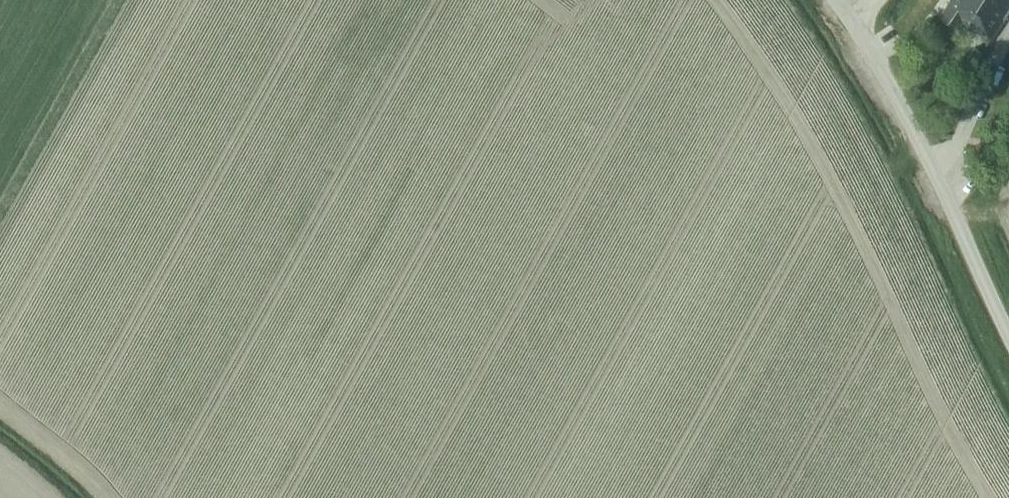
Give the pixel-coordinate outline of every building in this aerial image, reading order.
[(989,39),(1008,8),(1008,0),(952,0),(939,19),(956,30),(962,21),(989,39)] [(985,55),(974,48),(968,58),(978,65),(985,55)]
